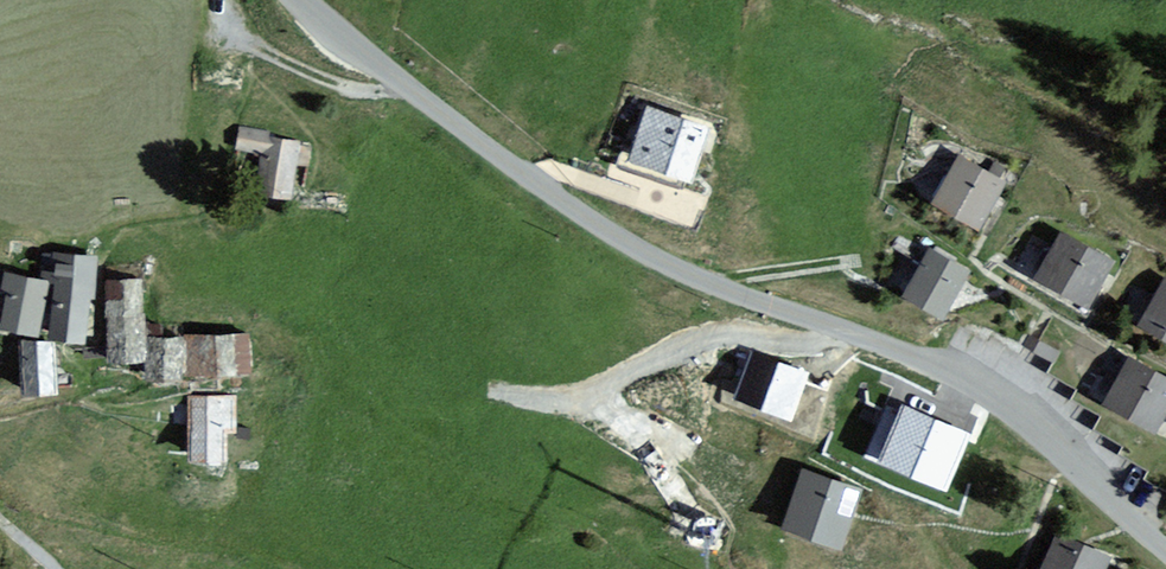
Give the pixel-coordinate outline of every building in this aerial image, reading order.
[(705,128),(638,110),(622,167),(689,185),(705,128)] [(288,197),(297,143),(267,138),(268,133),(244,129),(241,148),(264,152),(258,192),(288,197)] [(1001,181),(955,159),(929,211),(975,234),(1001,181)] [(1112,263),(1058,235),(1032,284),(1086,311),(1112,263)] [(927,250),(901,297),(939,319),(966,272),(927,250)] [(79,340),(88,272),(46,266),(37,335),(79,340)] [(0,274),(0,328),(30,335),(43,284),(0,274)] [(144,279),(107,280),(109,360),(146,359),(144,279)] [(1165,281),(1140,324),(1165,339),(1165,281)] [(246,336),(194,337),(195,376),(247,375),(246,336)] [(186,378),(186,339),(150,340),(150,378),(186,378)] [(58,343),(22,343),(22,397),(58,396),(58,343)] [(734,399),(792,419),(811,367),(753,346),(734,399)] [(1127,359),(1103,402),(1154,430),(1165,409),(1165,381),(1127,359)] [(233,398),(183,397),(182,462),(220,462),(221,434),(232,434),(233,398)] [(869,459),(949,489),(972,427),(892,398),(869,459)] [(844,549),(864,482),(801,463),(781,530),(844,549)] [(1054,534),(1037,568),(1102,568),(1107,558),(1054,534)]
